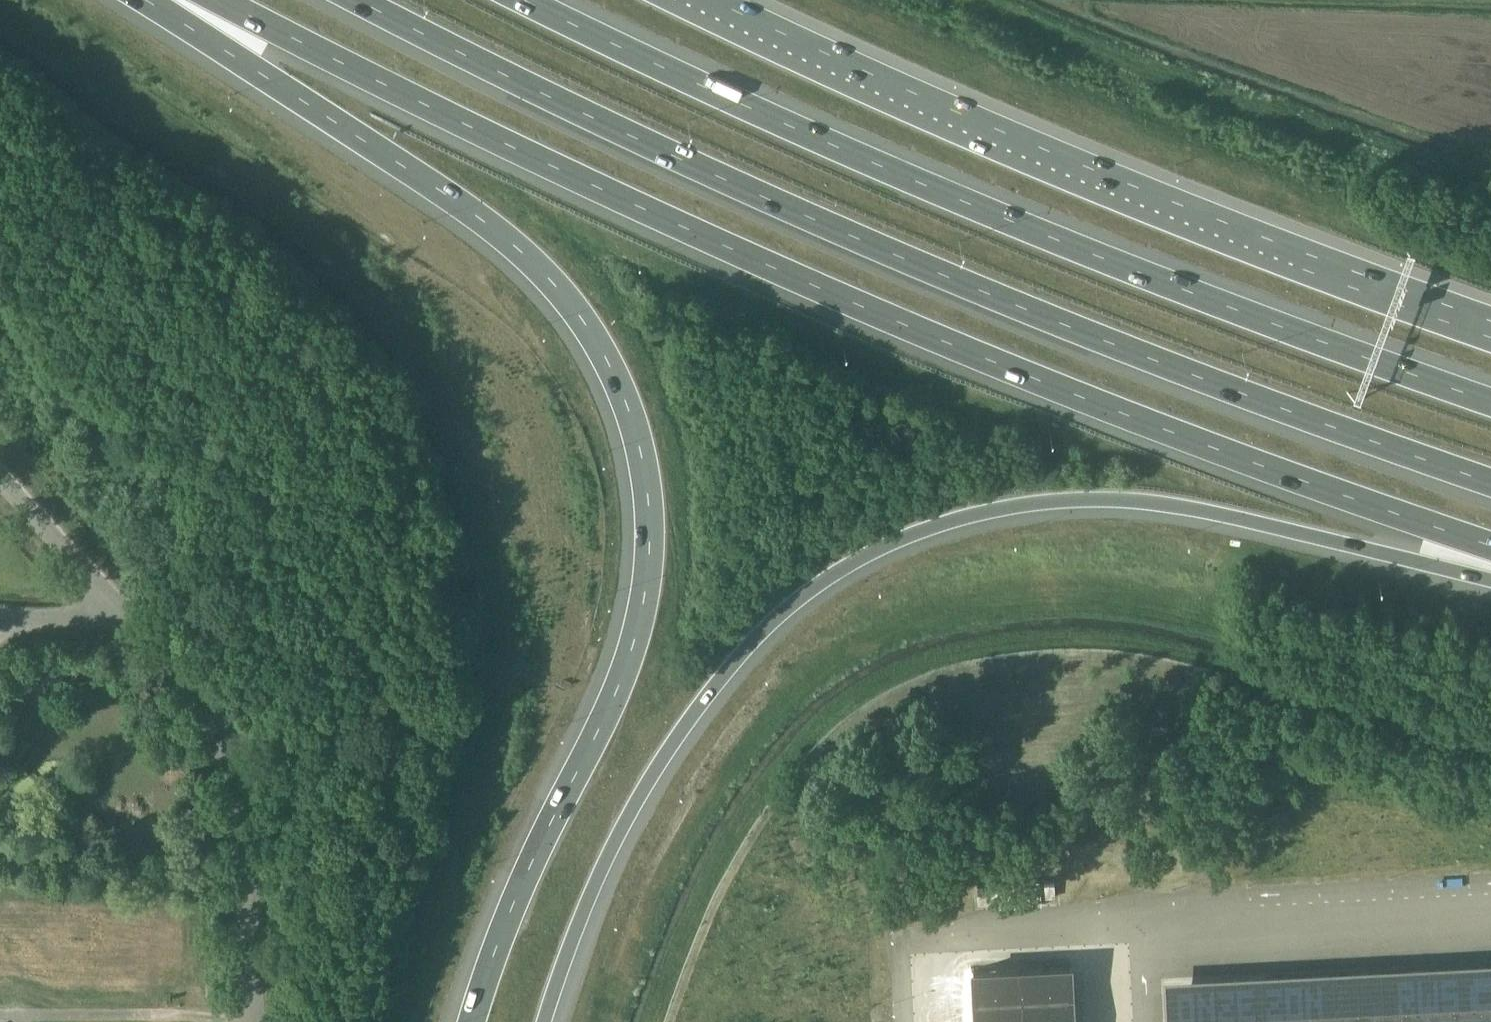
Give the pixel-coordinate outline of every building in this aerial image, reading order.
[(1018,881),(1019,906),(1042,905),(1041,880),(1018,881)] [(1045,881),(1046,897),(1056,896),(1055,881),(1045,881)] [(978,885),(979,903),(989,902),(988,884),(978,885)] [(973,978),(975,1021),(1076,1021),(1073,973),(973,978)] [(1189,977),(1191,1021),(1265,1021),(1262,973),(1189,977)]
